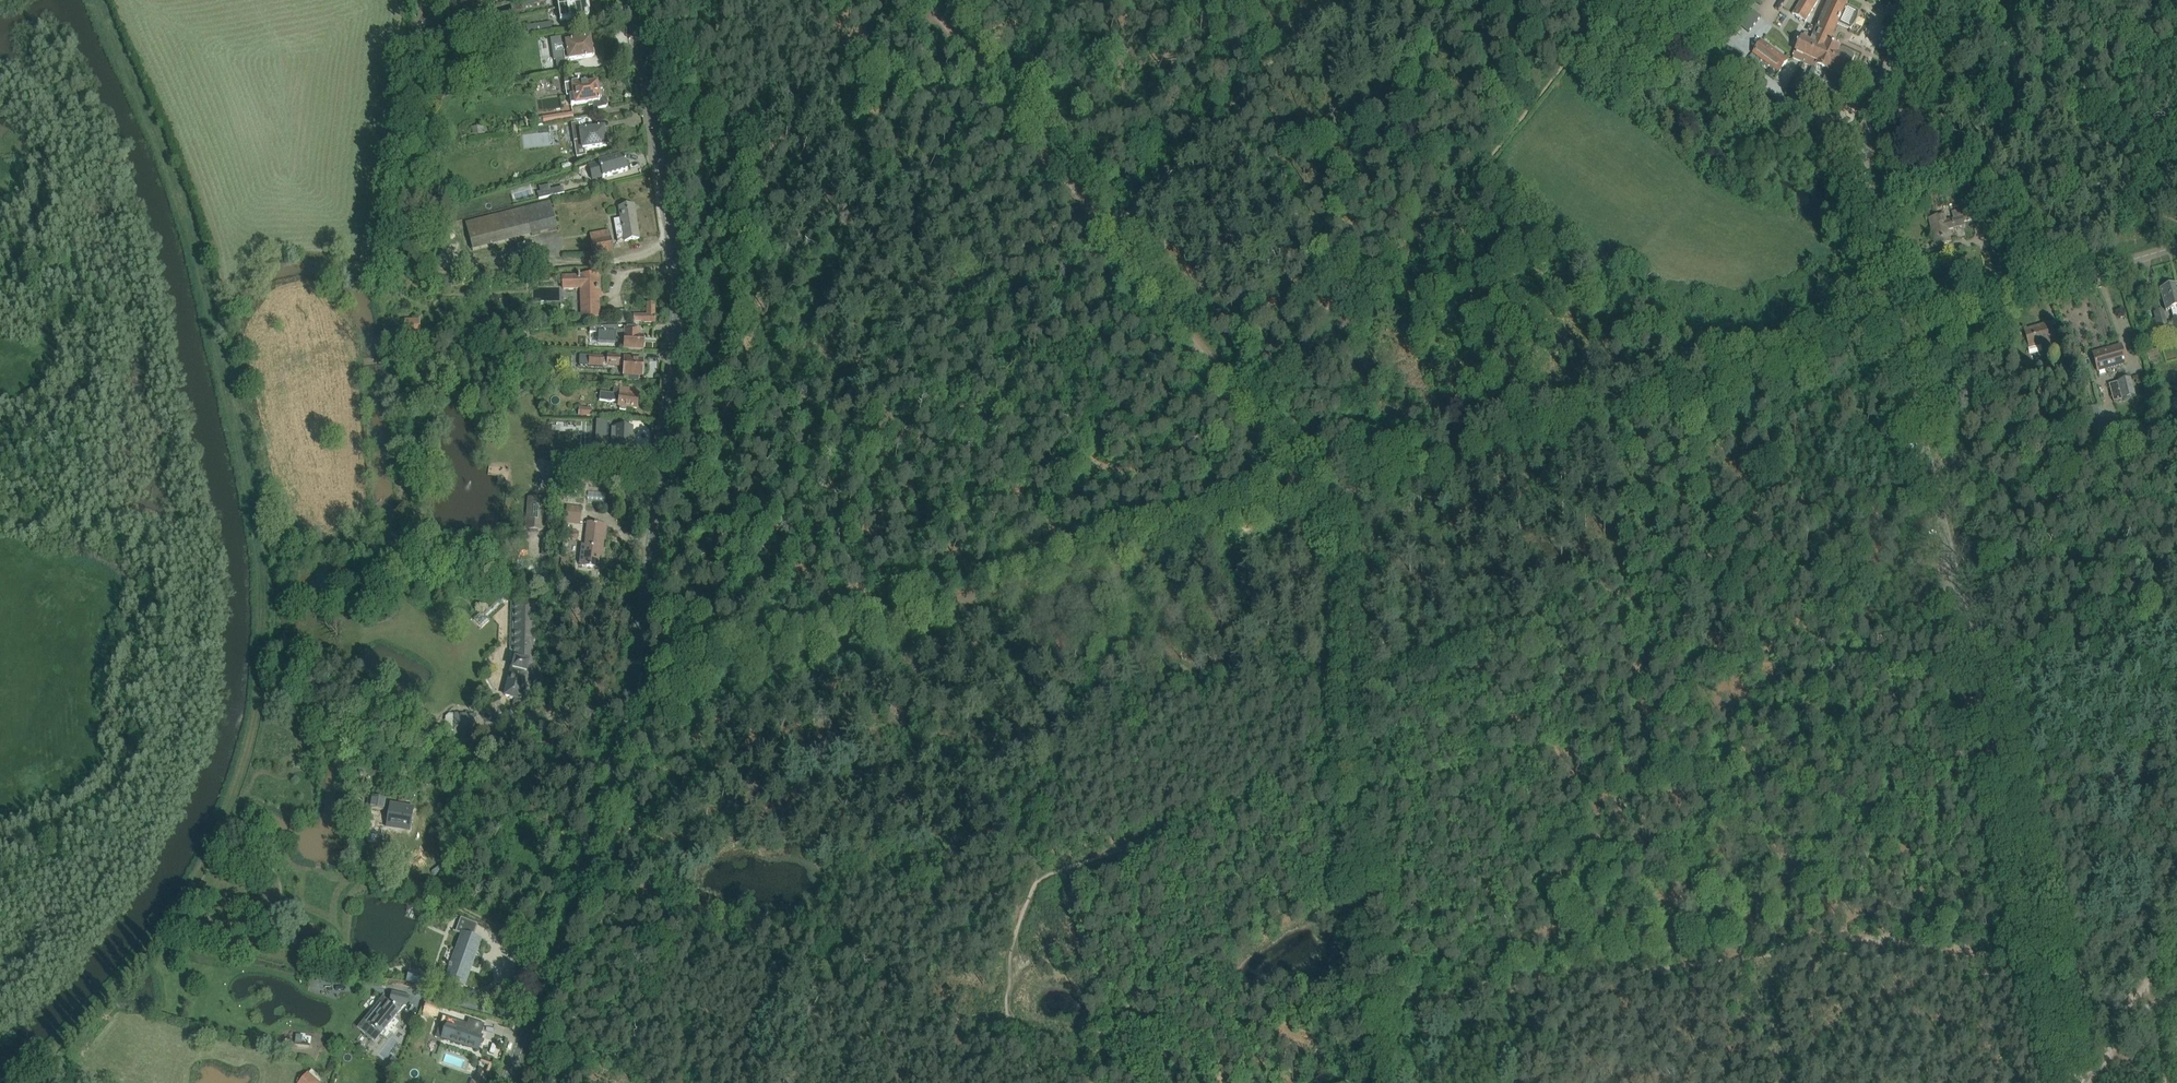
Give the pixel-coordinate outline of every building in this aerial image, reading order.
[(1829,44),(1838,24),(1851,30),(1859,12),(1846,6),(1848,2),(1842,0),(1830,0),(1828,4),(1813,37),(1805,33),(1793,59),(1817,70),(1818,66),(1822,68),(1824,69),(1835,74),(1833,76),(1837,78),(1838,75),(1845,78),(1849,69),(1852,70),(1853,66),(1851,65),(1855,56),(1829,44)] [(1793,14),(1806,22),(1819,0),(1801,0),(1793,14)] [(589,17),(587,4),(558,8),(560,21),(580,18),(580,21),(588,20),(587,17),(589,17)] [(1761,17),(1753,11),(1741,26),(1748,33),(1761,17)] [(551,24),(527,27),(527,28),(513,29),(514,37),(528,35),(552,32),(551,24)] [(581,34),(565,37),(550,39),(554,63),(592,57),(594,55),(593,50),(591,49),(590,40),(582,41),(581,34)] [(1788,61),(1761,41),(1753,53),(1779,72),(1788,61)] [(597,83),(582,85),(581,76),(564,79),(567,98),(561,99),(562,106),(572,105),(575,105),(575,106),(589,104),(589,107),(593,106),(594,109),(606,108),(608,105),(607,100),(605,99),(601,99),(600,96),(599,95),(597,83)] [(541,103),(559,103),(559,94),(541,94),(541,103)] [(574,120),(573,113),(537,118),(538,125),(552,123),(554,123),(574,120)] [(591,118),(574,120),(574,125),(572,126),(577,158),(585,156),(584,150),(599,148),(600,148),(600,147),(606,146),(608,144),(607,140),(605,138),(603,129),(598,130),(598,129),(596,130),(586,132),(586,131),(585,131),(585,132),(583,132),(582,127),(592,126),(591,118)] [(526,134),(528,142),(541,138),(539,131),(526,134)] [(623,156),(588,166),(592,180),(602,177),(603,178),(627,171),(623,156)] [(535,194),(537,200),(564,194),(563,187),(535,194)] [(462,195),(463,209),(480,208),(479,193),(462,195)] [(465,223),(472,250),(557,228),(550,201),(465,223)] [(620,220),(614,221),(618,243),(639,239),(633,205),(618,208),(620,220)] [(1951,243),(1948,230),(1964,226),(1963,221),(1973,219),(1971,208),(1953,212),(1954,220),(1947,222),(1945,216),(1929,220),(1935,246),(1951,243)] [(609,231),(591,234),(594,258),(613,255),(609,231)] [(598,288),(598,275),(580,276),(580,274),(578,275),(578,277),(563,277),(563,289),(581,289),(582,318),(599,317),(598,290),(599,290),(599,288),(598,288)] [(549,288),(552,296),(562,294),(559,285),(549,288)] [(2160,290),(2166,311),(2173,309),(2174,314),(2175,319),(2172,320),(2176,332),(2176,285),(2160,290)] [(655,323),(655,303),(646,303),(647,315),(641,316),(641,317),(633,318),(633,322),(642,322),(642,323),(655,323)] [(2153,316),(2157,332),(2166,329),(2162,314),(2153,316)] [(420,334),(420,319),(404,320),(405,335),(420,334)] [(2051,323),(2025,331),(2029,347),(2042,343),(2044,351),(2052,349),(2050,341),(2055,339),(2051,323)] [(625,328),(625,331),(618,330),(618,326),(590,327),(590,333),(598,333),(598,342),(615,343),(615,339),(624,339),(624,350),(643,351),(644,337),(640,337),(640,329),(625,328)] [(2119,346),(2093,354),(2098,372),(2112,368),(2111,367),(2117,365),(2118,366),(2126,364),(2124,356),(2122,356),(2119,346)] [(618,359),(609,359),(589,358),(589,366),(624,368),(624,376),(629,376),(629,379),(638,379),(638,376),(641,377),(641,373),(643,373),(644,369),(641,369),(642,362),(632,362),(632,360),(626,359),(626,362),(618,362),(618,359)] [(2061,376),(2068,373),(2064,361),(2057,363),(2061,376)] [(2135,396),(2130,379),(2109,385),(2113,402),(2135,396)] [(634,392),(616,390),(614,395),(601,393),(601,399),(610,401),(611,399),(621,400),(620,408),(626,409),(627,406),(635,407),(636,398),(633,398),(634,392)] [(628,429),(629,422),(603,421),(602,431),(610,432),(609,455),(631,456),(632,430),(628,429)] [(545,500),(529,498),(527,532),(542,533),(545,500)] [(581,507),(567,505),(565,520),(579,522),(581,507)] [(602,551),(603,543),(605,525),(588,523),(584,555),(581,555),(580,566),(597,568),(599,551),(602,551)] [(565,530),(564,539),(576,540),(578,532),(565,530)] [(515,698),(514,705),(521,707),(522,705),(525,706),(531,680),(539,682),(545,678),(547,671),(543,666),(534,663),(535,617),(539,617),(539,602),(515,601),(513,660),(515,661),(512,669),(505,696),(515,698)] [(474,615),(483,625),(492,617),(483,607),(474,615)] [(477,715),(455,714),(454,715),(449,715),(446,718),(445,731),(449,735),(454,735),(454,736),(454,746),(471,746),(471,737),(476,737),(477,715)] [(401,788),(399,802),(405,803),(407,789),(401,788)] [(372,796),(370,808),(384,812),(386,799),(372,796)] [(386,825),(386,826),(406,829),(409,810),(389,807),(388,813),(386,825)] [(367,836),(366,841),(368,843),(374,844),(376,843),(377,837),(367,836)] [(460,983),(464,984),(469,970),(468,969),(470,965),(471,966),(474,955),(472,954),(474,948),(477,949),(480,940),(473,938),(478,924),(460,917),(455,932),(463,935),(454,959),(459,961),(457,968),(449,965),(449,967),(450,968),(447,978),(456,981),(456,983),(459,984),(460,983)] [(409,970),(406,981),(426,987),(430,976),(409,970)] [(365,1021),(359,1028),(365,1032),(365,1033),(375,1041),(380,1034),(381,1034),(400,1011),(404,1006),(406,1006),(408,996),(392,993),(390,1001),(389,1002),(386,1006),(381,1001),(365,1021)] [(436,1014),(438,1006),(428,1003),(426,1011),(436,1014)] [(442,1016),(439,1024),(446,1026),(442,1038),(478,1050),(482,1037),(473,1034),(474,1033),(465,1030),(467,1024),(442,1016)] [(297,1024),(297,1035),(312,1035),(313,1024),(297,1024)] [(389,1025),(377,1045),(389,1053),(401,1033),(389,1025)] [(393,1057),(387,1065),(392,1069),(398,1061),(393,1057)] [(300,1082),(319,1082),(308,1073),(300,1082)]
